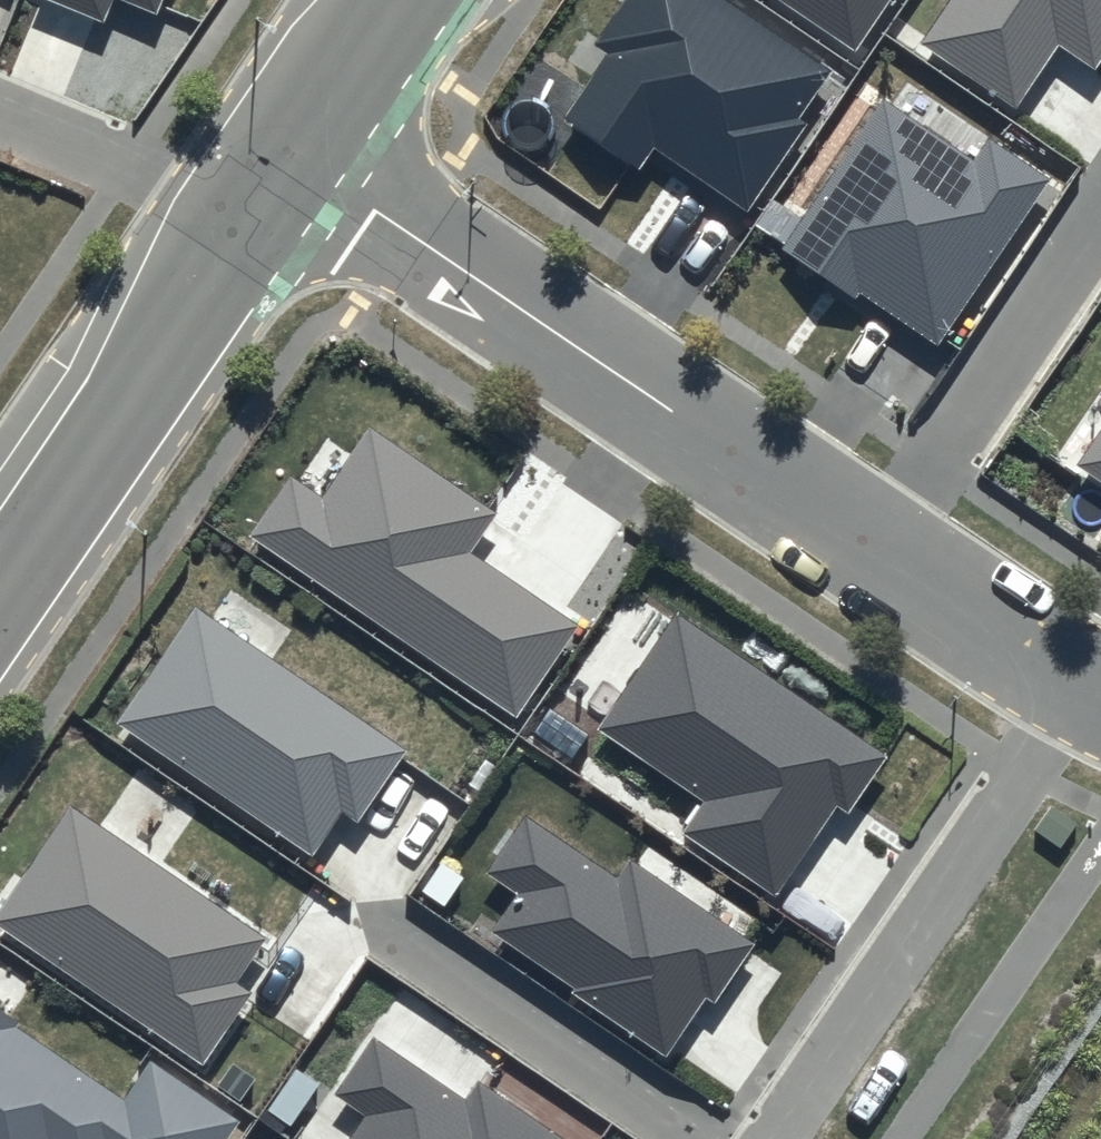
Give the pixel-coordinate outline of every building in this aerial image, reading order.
[(106,23),(115,0),(49,0),(106,23)] [(157,15),(163,0),(121,0),(157,15)] [(726,0),(624,0),(594,44),(607,52),(561,120),(639,172),(655,149),(747,211),(805,126),(797,120),(831,71),(726,0)] [(855,50),(889,0),(781,0),(855,50)] [(920,42),(1017,107),(1059,45),(1095,70),(1100,61),(1100,0),(949,0),(920,42)] [(989,137),(975,158),(883,97),(781,249),(855,299),(860,292),(939,345),(1051,179),(989,137)] [(495,512),(368,428),(322,497),(291,476),(250,537),(516,714),(576,625),(468,553),(495,512)] [(1076,465),(1100,482),(1100,429),(1076,465)] [(408,751),(196,609),(120,722),(314,852),(341,812),(359,824),(408,751)] [(888,758),(676,613),(597,728),(705,802),(684,833),(776,896),(837,807),(848,815),(888,758)] [(69,805),(0,907),(0,929),(203,1065),(251,994),(235,983),(266,937),(69,805)] [(754,944),(628,859),(617,876),(526,814),(486,873),(518,894),(492,932),(573,987),(571,993),(665,1056),(705,997),(714,1003),(754,944)] [(0,1013),(0,1138),(226,1138),(237,1122),(150,1063),(125,1099),(0,1013)] [(479,1082),(466,1100),(373,1038),(336,1093),(366,1113),(349,1138),(564,1138),(479,1082)]
